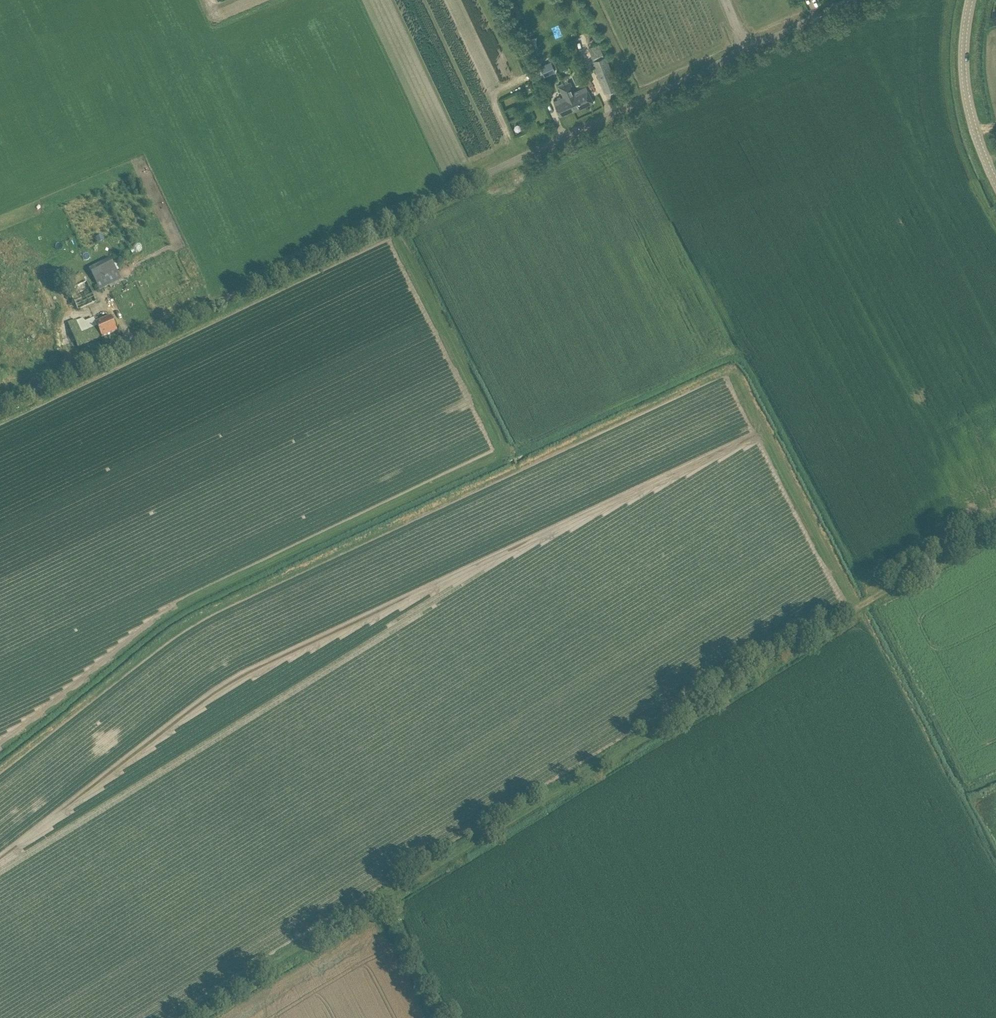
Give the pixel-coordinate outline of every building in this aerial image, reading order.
[(593,60),(605,92),(618,87),(606,55),(593,60)] [(551,60),(540,65),(544,76),(556,71),(551,60)] [(559,86),(564,96),(554,101),(560,115),(573,109),(573,111),(594,102),(587,86),(575,92),(570,81),(559,86)] [(102,234),(96,237),(98,243),(105,240),(102,234)] [(122,279),(111,257),(89,268),(100,290),(122,279)] [(96,301),(84,275),(66,283),(78,310),(96,301)] [(117,330),(111,316),(99,320),(98,317),(95,318),(94,318),(78,324),(76,319),(68,322),(78,347),(117,330)]
